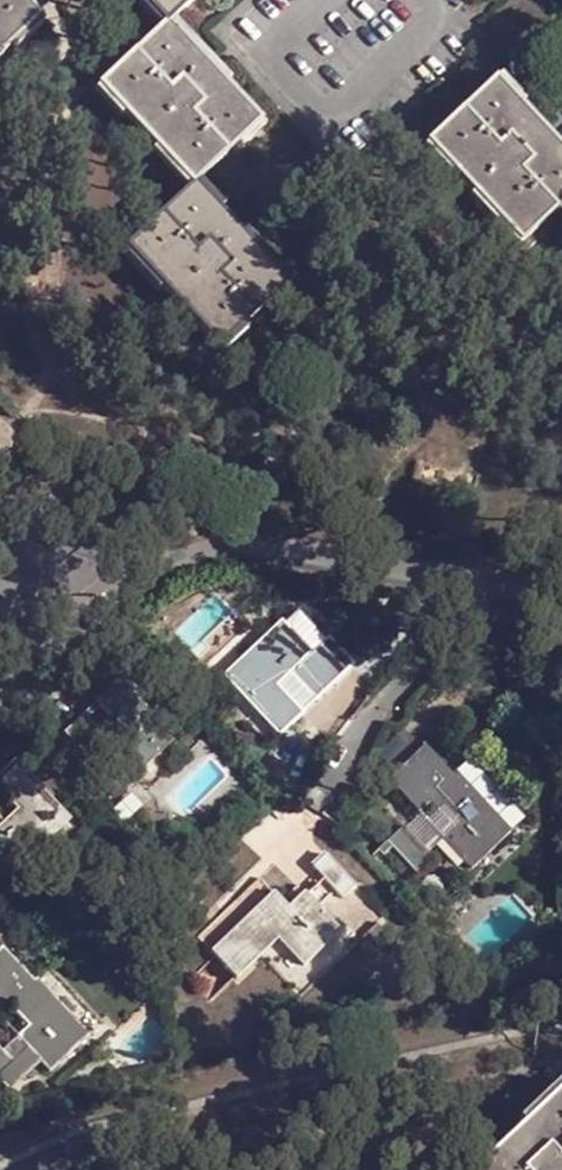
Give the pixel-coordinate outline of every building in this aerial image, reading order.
[(45,25),(22,0),(0,0),(0,66),(45,25)] [(176,26),(204,0),(154,0),(176,26)] [(176,26),(143,53),(238,154),(272,125),(176,26)] [(112,87),(204,186),(238,154),(143,53),(112,87)] [(532,254),(561,224),(561,210),(521,168),(552,131),(505,81),(433,151),(532,254)] [(521,168),(561,210),(561,142),(552,131),(521,168)] [(204,186),(131,254),(229,351),(298,284),(265,250),(231,282),(201,253),(236,218),(204,186)] [(265,250),(236,218),(201,253),(231,282),(265,250)] [(228,675),(284,729),(303,713),(282,683),(294,675),(316,701),(335,681),(281,623),(228,675)] [(85,710),(62,728),(116,783),(172,732),(119,676),(96,697),(122,725),(109,736),(85,710)] [(435,742),(396,781),(419,809),(430,799),(450,823),(443,830),(474,866),(513,827),(462,771),(435,742)] [(528,814),(476,758),(462,771),(513,827),(528,814)] [(11,863),(63,812),(12,761),(0,774),(0,781),(18,804),(3,815),(0,812),(0,851),(11,863)] [(401,824),(391,837),(419,870),(433,858),(401,824)] [(328,849),(312,865),(341,895),(357,881),(328,849)] [(279,893),(213,954),(236,983),(280,944),(306,975),(348,938),(306,888),(288,905),(279,893)] [(49,1068),(87,1031),(5,944),(0,948),(0,1008),(8,1001),(30,1023),(19,1038),(49,1068)] [(0,1051),(0,1075),(28,1048),(19,1038),(2,1054),(0,1051)] [(558,1087),(465,1169),(561,1169),(561,1092),(558,1087)]
